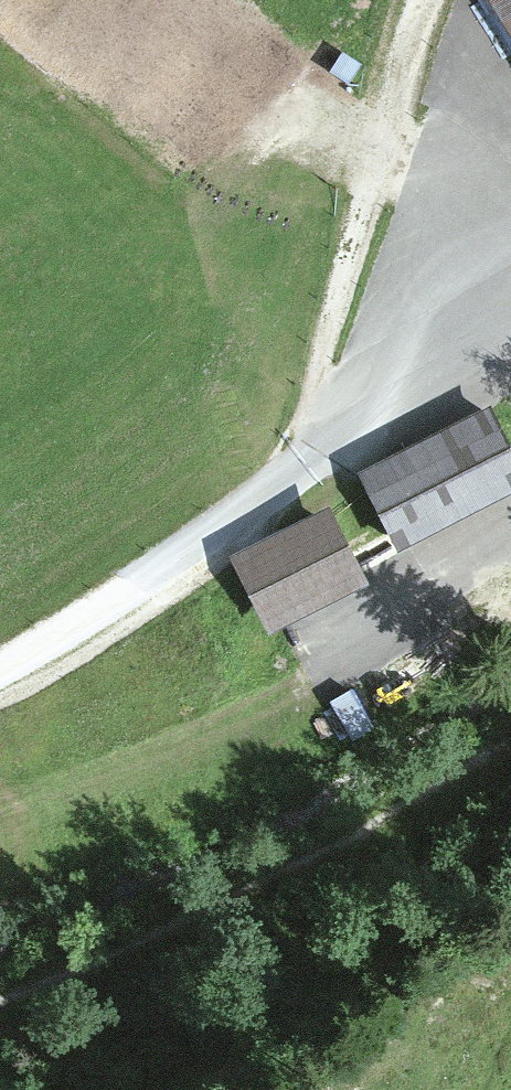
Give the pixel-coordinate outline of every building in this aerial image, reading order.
[(510,44),(510,0),(484,0),(510,44)] [(358,478),(391,543),(510,483),(510,453),(490,412),(358,478)] [(391,543),(400,561),(510,506),(510,483),(391,543)] [(330,512),(230,561),(270,644),(370,595),(330,512)]
